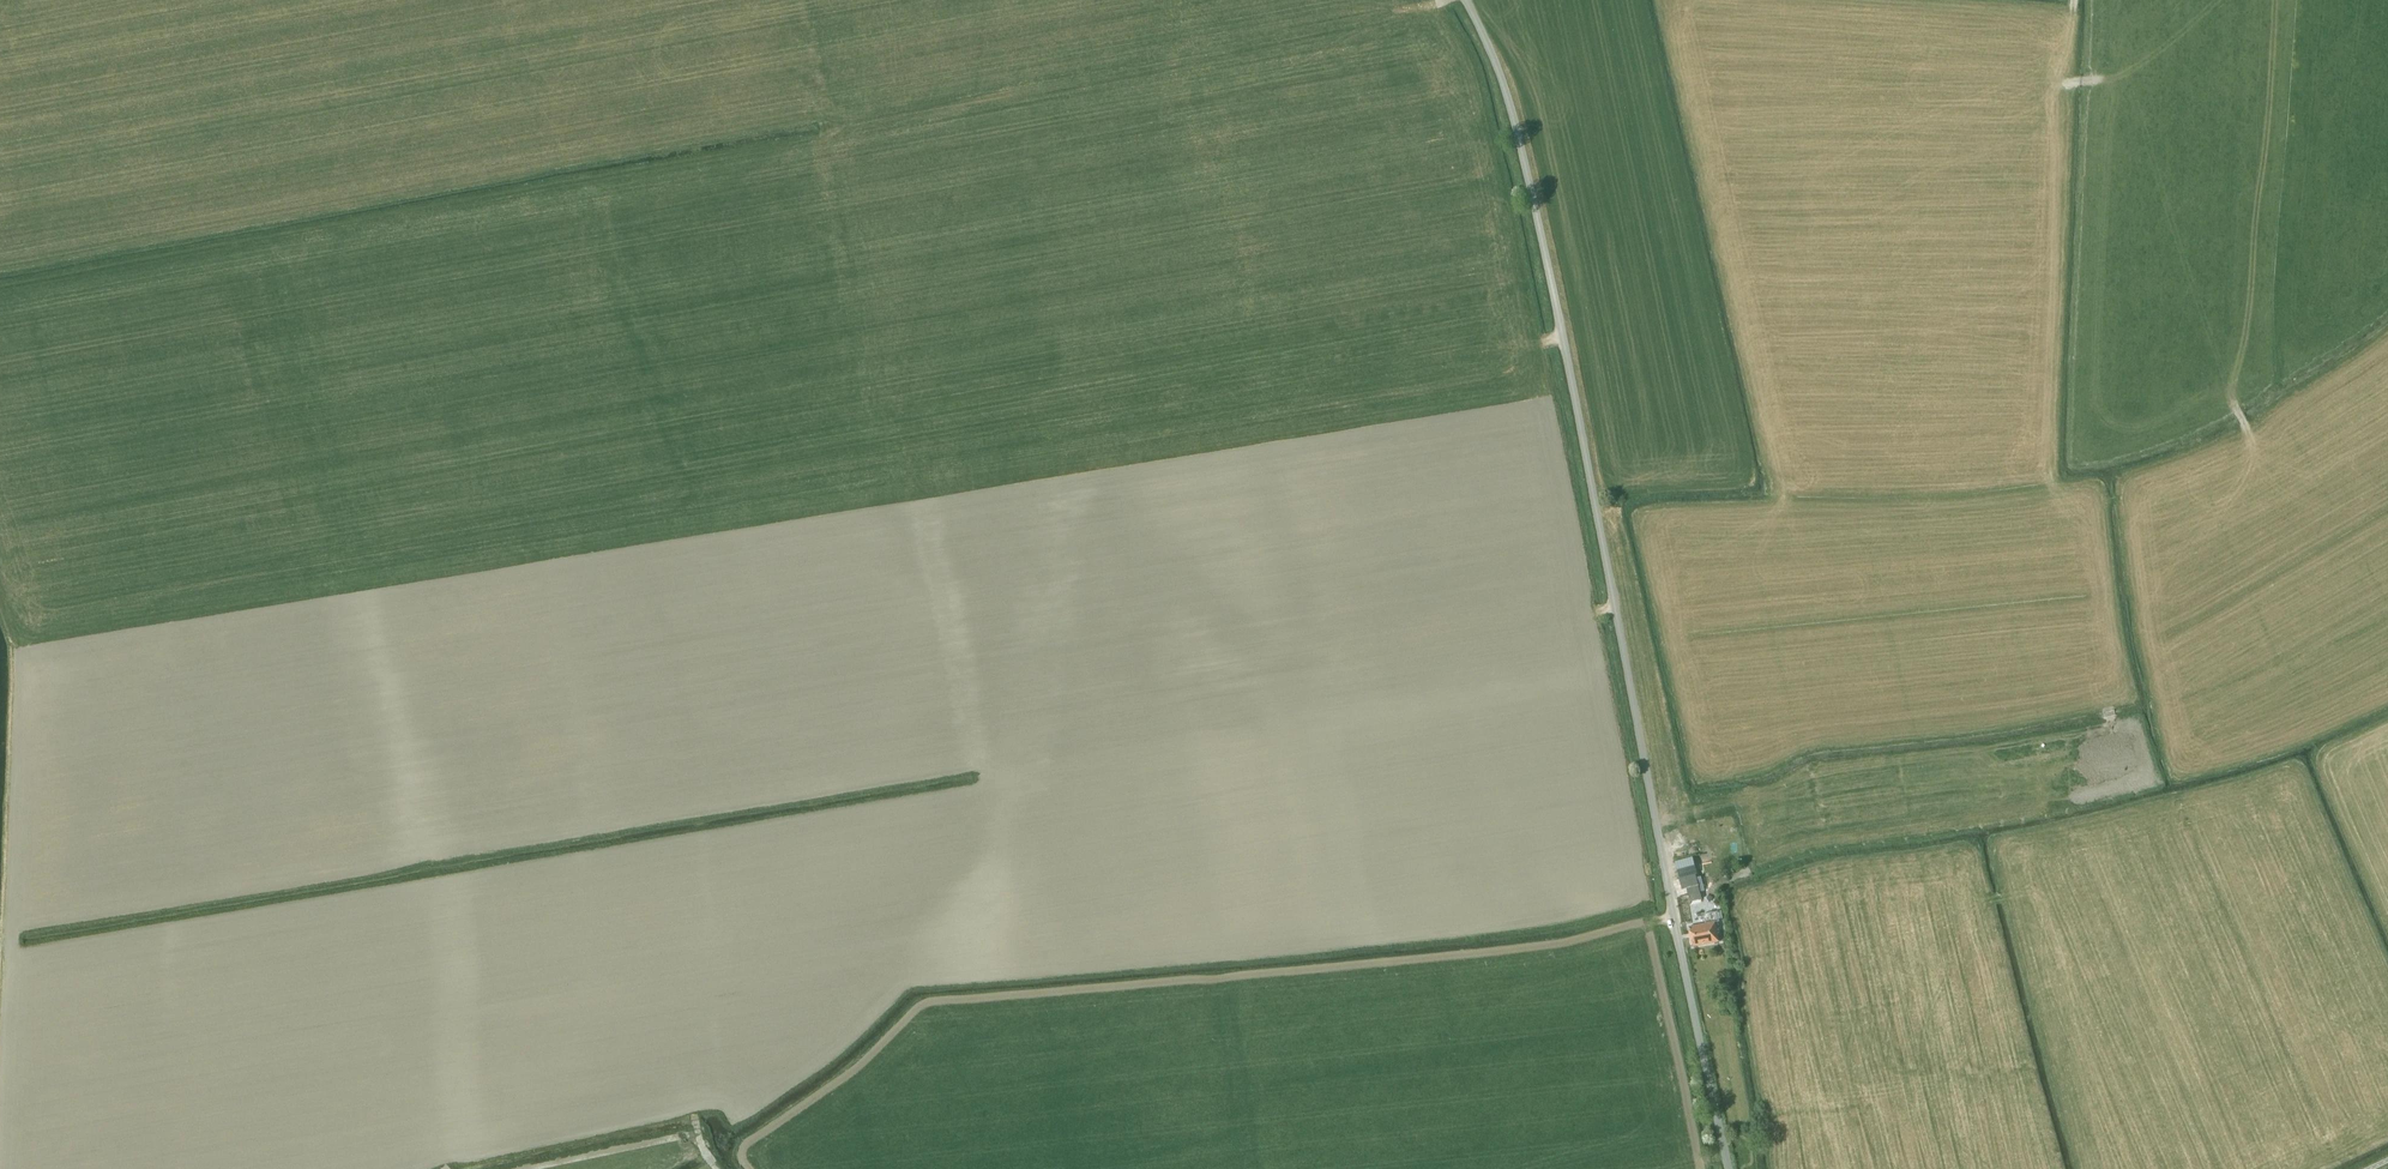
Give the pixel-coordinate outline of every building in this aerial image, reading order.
[(1690,902),(1702,899),(1691,858),(1675,862),(1682,889),(1687,888),(1690,902)] [(1698,869),(1709,866),(1707,858),(1696,861),(1698,869)] [(1692,946),(1719,941),(1715,921),(1689,926),(1692,946)]
